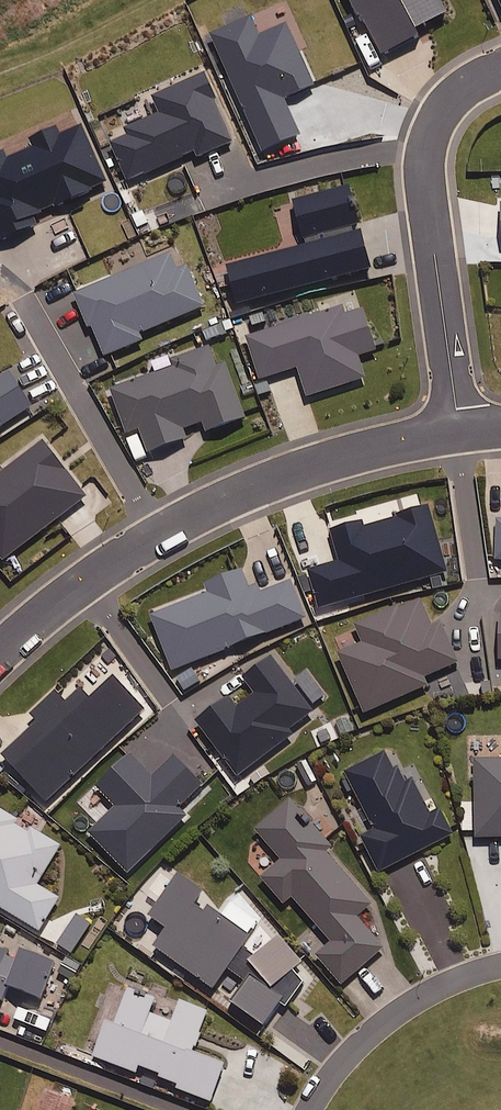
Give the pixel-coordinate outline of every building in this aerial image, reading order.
[(373,269),(350,188),(295,203),(307,247),(228,268),(241,315),(327,292),(324,282),(373,269)] [(204,308),(180,251),(76,294),(90,329),(94,328),(106,358),(145,341),(142,335),(204,308)] [(345,317),(343,308),(248,338),(261,380),(299,369),(308,398),(367,380),(360,357),(377,351),(365,311),(345,317)] [(218,365),(211,348),(172,362),(174,368),(111,390),(127,435),(141,430),(149,454),(187,440),(184,430),(204,423),(208,433),(245,419),(225,363),(218,365)] [(32,409),(10,373),(0,380),(0,429),(32,409)] [(45,442),(0,477),(0,556),(5,562),(88,499),(45,442)] [(447,573),(430,509),(363,528),(361,522),(332,531),(341,563),(309,572),(322,619),(343,613),(341,603),(447,573)] [(432,627),(420,601),(358,629),(364,643),(339,654),(366,715),(429,687),(426,678),(461,663),(443,622),(432,627)] [(314,713),(273,659),(246,679),(257,693),(237,708),(230,699),(199,723),(240,777),(291,738),(287,733),(314,713)] [(145,711),(116,679),(91,702),(82,692),(67,705),(57,694),(33,717),(40,724),(2,760),(50,811),(84,780),(78,774),(145,711)] [(439,810),(432,814),(407,768),(397,774),(386,754),(347,774),(376,830),(362,837),(381,874),(453,836),(439,810)] [(153,777),(132,755),(97,789),(116,808),(89,834),(129,875),(188,818),(180,810),(205,786),(176,756),(153,777)] [(476,761),(477,838),(500,838),(500,760),(476,761)] [(328,846),(290,802),(256,831),(283,862),(262,879),(285,906),(294,898),(333,944),(317,957),(343,986),(388,948),(361,916),(372,906),(323,849),(328,846)] [(0,810),(0,908),(41,932),(61,900),(39,886),(62,847),(0,810)] [(259,960),(244,949),(265,918),(237,898),(228,911),(181,878),(152,918),(169,930),(156,948),(215,990),(229,970),(248,984),(234,1004),(266,1027),(282,1005),(287,1008),(306,983),(292,973),(303,959),(275,938),(259,960)] [(92,925),(79,916),(58,946),(71,955),(92,925)] [(3,1005),(9,988),(43,1001),(56,966),(22,953),(19,958),(0,951),(0,1004),(3,1005)] [(157,1001),(130,990),(118,1021),(111,1018),(95,1058),(137,1074),(140,1067),(180,1083),(178,1090),(213,1103),(226,1067),(194,1055),(210,1013),(183,1003),(175,1024),(152,1015),(157,1001)] [(308,1043),(280,1024),(273,1034),(302,1053),(308,1043)] [(48,1091),(41,1109),(75,1109),(78,1101),(48,1091)]
